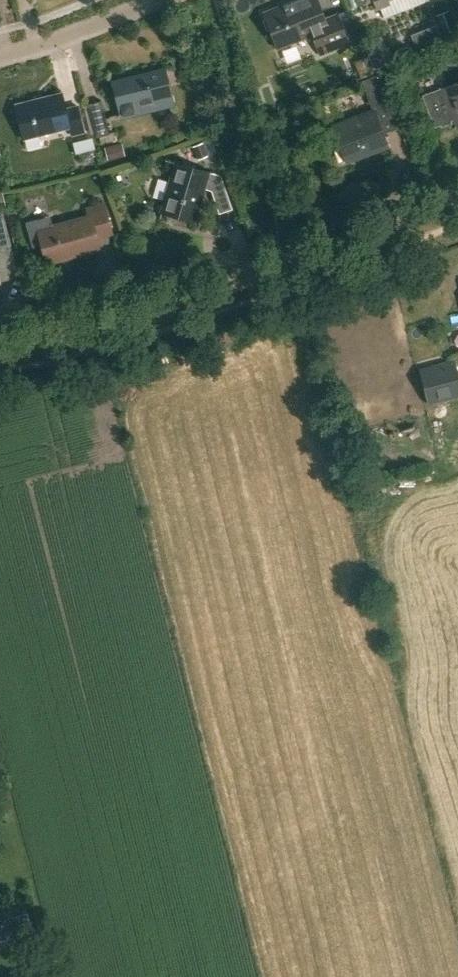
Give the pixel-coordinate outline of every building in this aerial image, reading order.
[(317,0),(298,0),(264,13),(278,48),(313,35),(321,55),(348,44),(336,15),(325,20),(317,0)] [(376,9),(390,4),(388,0),(373,0),(376,9)] [(436,15),(444,35),(456,30),(448,11),(436,15)] [(169,104),(161,71),(112,83),(120,116),(169,104)] [(377,75),(362,81),(371,103),(386,97),(377,75)] [(455,119),(457,127),(457,84),(444,90),(423,98),(434,127),(440,125),(441,127),(452,123),(451,121),(455,119)] [(65,109),(61,92),(14,103),(23,140),(70,129),(72,136),(84,133),(78,106),(65,109)] [(109,133),(109,132),(100,100),(86,103),(96,136),(109,133)] [(387,146),(374,111),(336,126),(348,160),(387,146)] [(73,142),(76,155),(95,150),(92,137),(73,142)] [(104,147),(107,160),(125,155),(122,143),(104,147)] [(193,146),(198,160),(208,156),(203,143),(193,146)] [(219,214),(231,210),(219,176),(176,163),(161,212),(193,222),(203,189),(211,192),(219,214)] [(32,247),(41,245),(46,263),(99,249),(97,238),(111,234),(103,205),(87,209),(88,216),(52,226),(49,216),(25,223),(32,247)] [(1,215),(0,215),(0,274),(15,271),(1,215)] [(419,369),(428,404),(457,397),(457,384),(452,360),(419,369)]
